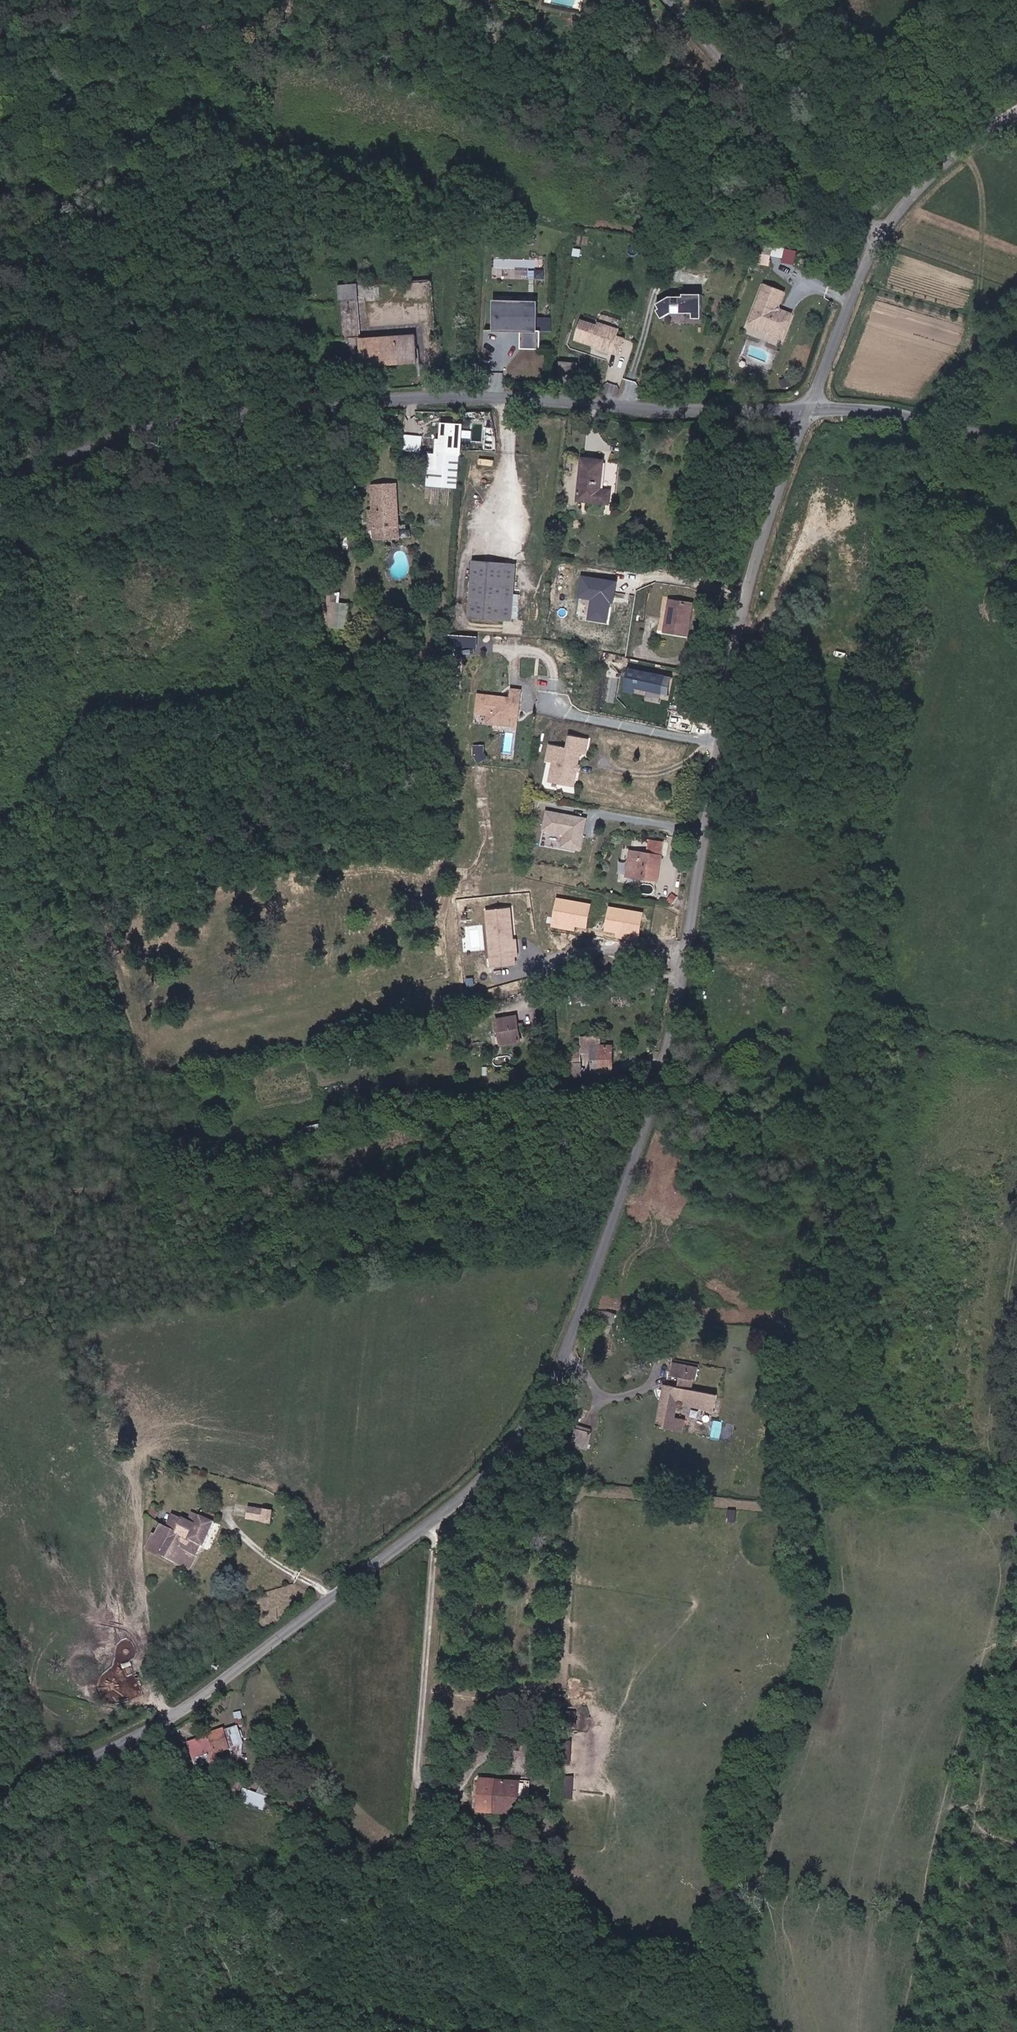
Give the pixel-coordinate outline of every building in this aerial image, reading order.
[(759,248),(758,263),(771,264),(772,249),(759,248)] [(791,311),(779,307),(785,290),(762,282),(747,326),(782,338),(791,311)] [(703,318),(703,295),(656,294),(655,313),(688,314),(688,317),(703,318)] [(532,330),(532,299),(490,299),(490,330),(520,330),(520,347),(541,348),(541,330),(532,330)] [(362,300),(340,303),(343,339),(365,337),(362,300)] [(617,334),(619,330),(581,315),(572,337),(617,355),(624,336),(617,334)] [(417,360),(414,334),(366,338),(368,365),(417,360)] [(573,373),(574,361),(559,360),(558,372),(573,373)] [(469,426),(447,424),(444,460),(466,460),(469,426)] [(403,450),(422,452),(423,435),(404,433),(403,450)] [(432,491),(462,495),(466,460),(444,460),(435,460),(432,491)] [(606,488),(607,463),(585,463),(585,473),(583,505),(620,505),(619,488),(606,488)] [(400,535),(400,491),(375,491),(375,535),(400,535)] [(481,563),(475,617),(491,618),(496,564),(481,563)] [(496,564),(491,618),(509,619),(514,566),(496,564)] [(609,622),(615,579),(581,574),(578,597),(589,599),(586,619),(609,622)] [(335,592),(323,592),(322,627),(347,627),(347,601),(335,601),(335,592)] [(696,636),(697,603),(674,601),(673,635),(696,636)] [(625,666),(622,686),(671,696),(675,675),(625,666)] [(509,695),(476,692),(474,714),(485,715),(484,723),(518,726),(522,687),(509,686),(509,695)] [(587,753),(588,739),(571,737),(569,749),(550,747),(548,761),(555,762),(553,782),(578,786),(581,752),(587,753)] [(561,847),(583,850),(588,816),(546,810),(543,830),(563,833),(561,847)] [(665,854),(643,850),(637,879),(659,883),(665,854)] [(510,906),(484,909),(490,967),(518,964),(516,937),(513,937),(510,906)] [(493,1017),(498,1045),(521,1040),(516,1013),(493,1017)] [(608,1074),(618,1073),(613,1042),(604,1044),(608,1074)] [(570,1052),(569,1075),(581,1076),(582,1053),(570,1052)] [(589,1072),(597,1070),(594,1059),(587,1061),(589,1072)] [(684,1402),(693,1403),(721,1407),(721,1402),(722,1391),(699,1387),(700,1378),(705,1378),(706,1365),(679,1361),(677,1374),(682,1375),(681,1385),(672,1384),(667,1383),(661,1422),(667,1423),(688,1426),(690,1412),(683,1411),(684,1402)] [(598,1430),(581,1427),(578,1447),(595,1449),(598,1430)] [(281,1510),(254,1506),(253,1517),(275,1519),(275,1516),(281,1516),(281,1510)] [(161,1523),(166,1511),(157,1508),(152,1519),(161,1523)] [(221,1517),(208,1511),(206,1517),(218,1523),(221,1517)] [(179,1517),(173,1529),(164,1524),(152,1550),(192,1570),(204,1547),(207,1549),(218,1523),(206,1517),(196,1512),(194,1524),(179,1517)] [(557,1712),(557,1725),(575,1725),(575,1712),(557,1712)] [(242,1728),(228,1732),(233,1750),(246,1746),(242,1728)] [(199,1766),(212,1762),(210,1752),(218,1750),(220,1754),(233,1750),(228,1732),(227,1729),(209,1734),(210,1737),(204,1739),(206,1745),(191,1749),(199,1766)] [(191,1749),(206,1745),(204,1739),(190,1743),(191,1749)] [(562,1740),(561,1763),(571,1763),(571,1740),(562,1740)] [(220,1754),(218,1750),(210,1752),(212,1762),(213,1764),(222,1762),(220,1754)] [(234,1756),(233,1764),(241,1765),(242,1757),(234,1756)] [(523,1775),(523,1778),(521,1812),(531,1813),(533,1775),(523,1775)] [(567,1775),(566,1797),(578,1798),(579,1776),(567,1775)] [(499,1802),(495,1802),(494,1810),(521,1812),(523,1778),(500,1777),(499,1802)] [(266,1809),(271,1796),(231,1781),(228,1789),(242,1794),(240,1799),(266,1809)]
